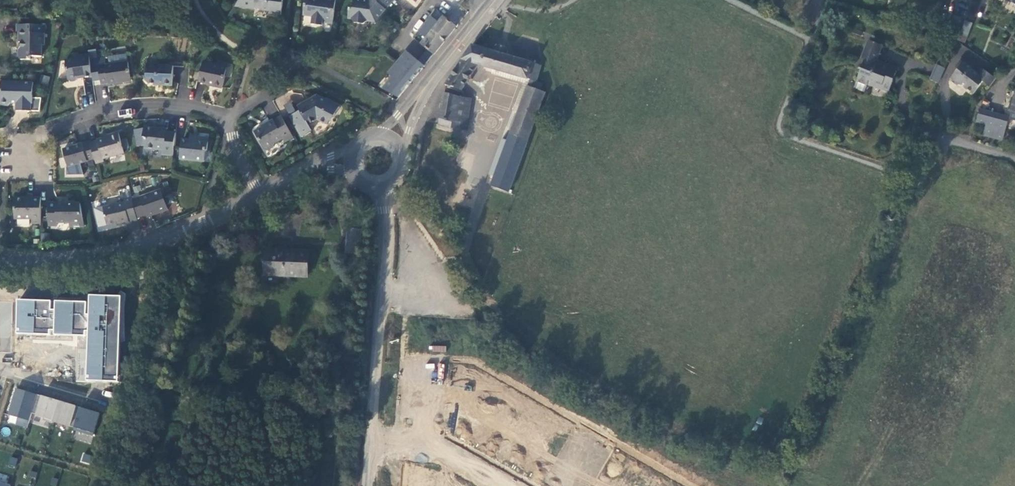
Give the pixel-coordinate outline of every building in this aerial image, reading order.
[(254,0),(244,0),(235,12),(254,16),(254,14),(260,15),(260,16),(269,17),(269,19),(281,20),(283,0),(256,0),(254,0)] [(303,22),(312,23),(311,30),(322,32),(323,29),(333,30),(337,3),(320,0),(306,0),(303,22)] [(375,28),(394,5),(392,3),(389,0),(369,0),(368,1),(370,3),(367,5),(354,4),(353,11),(349,14),(348,24),(351,24),(354,29),(363,30),(367,27),(375,28)] [(1000,1),(1014,10),(1014,0),(1000,0),(1000,1)] [(393,77),(385,88),(398,97),(456,27),(444,17),(439,24),(432,18),(419,33),(426,38),(421,45),(427,50),(418,61),(406,51),(388,73),(393,77)] [(952,20),(946,18),(941,30),(947,33),(952,20)] [(965,20),(960,33),(967,36),(972,23),(965,20)] [(960,23),(953,21),(948,33),(956,36),(960,23)] [(46,32),(19,32),(19,49),(21,49),(21,54),(18,56),(18,64),(20,67),(31,67),(31,63),(42,64),(43,52),(46,52),(46,32)] [(494,50),(470,43),(444,83),(462,90),(479,64),(493,68),(491,73),(523,83),(514,110),(518,111),(510,135),(529,141),(545,91),(540,90),(542,82),(536,80),(541,65),(507,54),(509,49),(505,44),(500,43),(495,46),(494,50)] [(881,52),(867,46),(861,63),(864,64),(853,94),(864,98),(867,89),(889,97),(897,75),(876,67),(881,52)] [(78,84),(92,82),(89,59),(77,61),(75,61),(76,64),(65,65),(68,85),(68,88),(71,87),(77,87),(78,86),(78,84)] [(212,92),(222,94),(228,68),(218,66),(217,71),(204,68),(199,87),(212,91),(212,92)] [(959,66),(954,71),(954,76),(955,76),(948,85),(956,91),(958,88),(972,100),(982,88),(988,93),(995,85),(982,74),(976,81),(969,76),(970,75),(959,66)] [(109,90),(131,87),(128,67),(98,71),(101,90),(109,89),(109,90)] [(158,91),(173,91),(173,71),(160,71),(160,69),(146,69),(146,87),(149,89),(158,90),(158,91)] [(935,70),(929,84),(937,88),(943,73),(935,70)] [(32,108),(33,89),(1,88),(0,101),(0,112),(9,113),(10,110),(16,110),(16,118),(31,119),(32,108)] [(457,96),(444,92),(438,124),(452,128),(467,131),(472,98),(457,96)] [(288,114),(295,110),(291,101),(284,104),(288,114)] [(308,131),(317,126),(327,130),(332,121),(334,122),(339,112),(317,101),(315,102),(315,105),(305,111),(304,109),(297,113),(299,116),(289,122),(301,143),(312,137),(308,131)] [(1008,123),(979,116),(976,127),(985,130),(982,140),(1002,146),(1008,123)] [(267,130),(255,137),(265,155),(266,157),(269,155),(274,152),(273,150),(275,149),(284,144),(286,147),(293,143),(281,121),(274,126),(273,124),(266,129),(267,130)] [(163,135),(145,133),(144,143),(146,143),(145,154),(162,156),(162,160),(173,161),(175,138),(162,137),(163,135)] [(527,143),(508,136),(476,220),(496,227),(527,143)] [(103,164),(124,158),(119,138),(109,140),(109,142),(97,145),(97,147),(90,149),(94,165),(96,169),(104,167),(103,164)] [(181,152),(180,165),(204,167),(205,158),(208,156),(209,144),(190,142),(190,146),(185,146),(186,149),(181,152)] [(90,148),(63,155),(68,171),(66,172),(66,181),(83,181),(80,169),(94,165),(90,149),(90,148)] [(162,199),(132,205),(136,223),(144,222),(144,224),(166,220),(166,217),(162,199)] [(27,204),(14,204),(14,225),(31,225),(31,229),(40,230),(40,203),(27,204)] [(129,227),(136,225),(136,223),(132,205),(132,204),(123,206),(124,208),(103,213),(107,232),(120,229),(120,230),(129,228),(129,227)] [(56,208),(47,208),(47,231),(56,231),(56,228),(65,228),(65,233),(80,233),(80,209),(65,209),(65,205),(56,205),(56,208)] [(353,228),(339,226),(337,252),(351,253),(353,228)] [(300,252),(258,251),(257,277),(300,278),(300,252)] [(85,380),(117,381),(121,295),(87,293),(87,301),(16,298),(15,333),(86,336),(85,380)] [(94,433),(100,411),(14,388),(5,422),(27,428),(31,416),(94,433)] [(81,461),(89,463),(91,456),(83,454),(81,461)]
